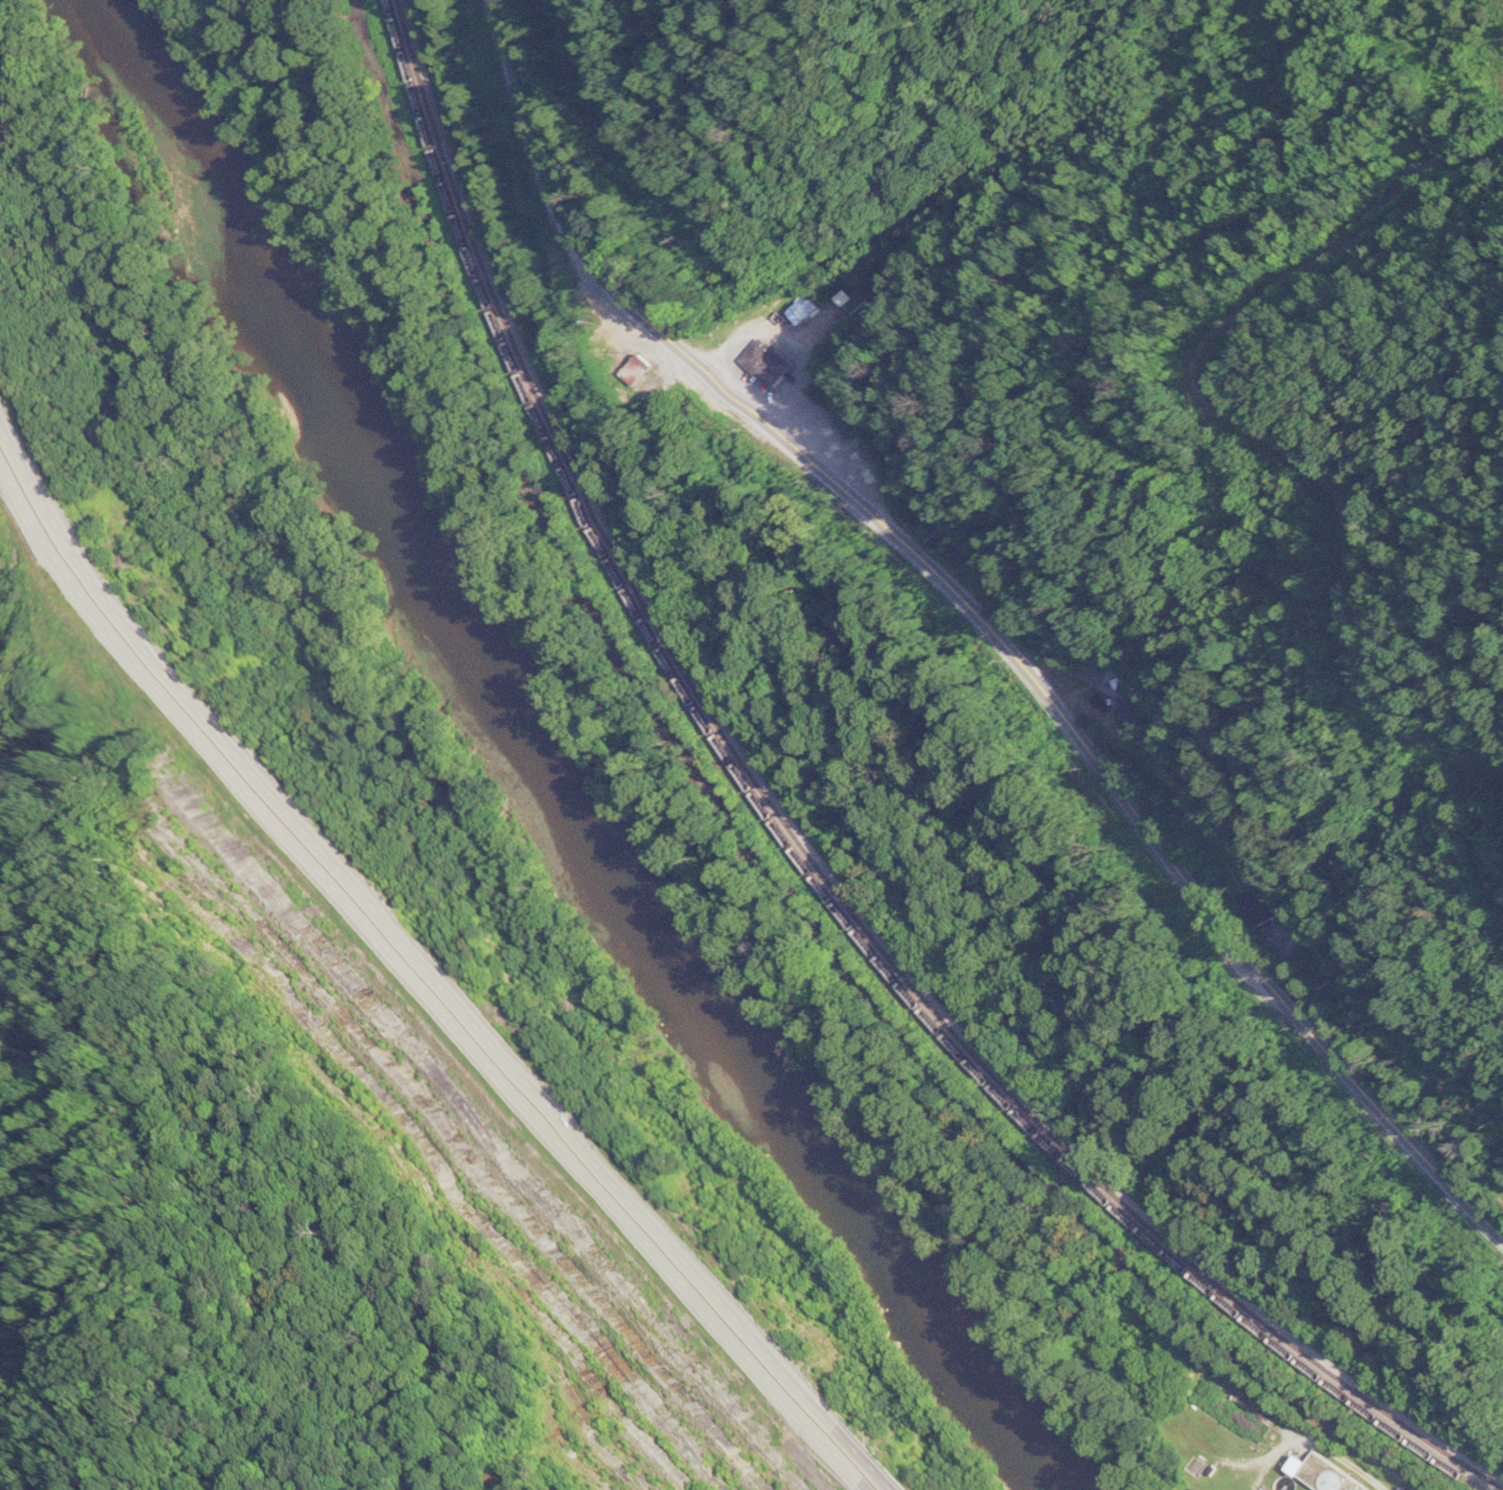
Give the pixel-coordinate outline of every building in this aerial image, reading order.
[(814,311),(800,299),(787,313),(801,326),(814,311)] [(774,388),(795,365),(764,336),(743,359),(774,388)] [(652,365),(636,351),(618,372),(634,386),(652,365)] [(1112,681),(1120,693),(1135,684),(1127,672),(1112,681)] [(1295,1475),(1317,1489),(1371,1489),(1312,1450),(1295,1475)]
